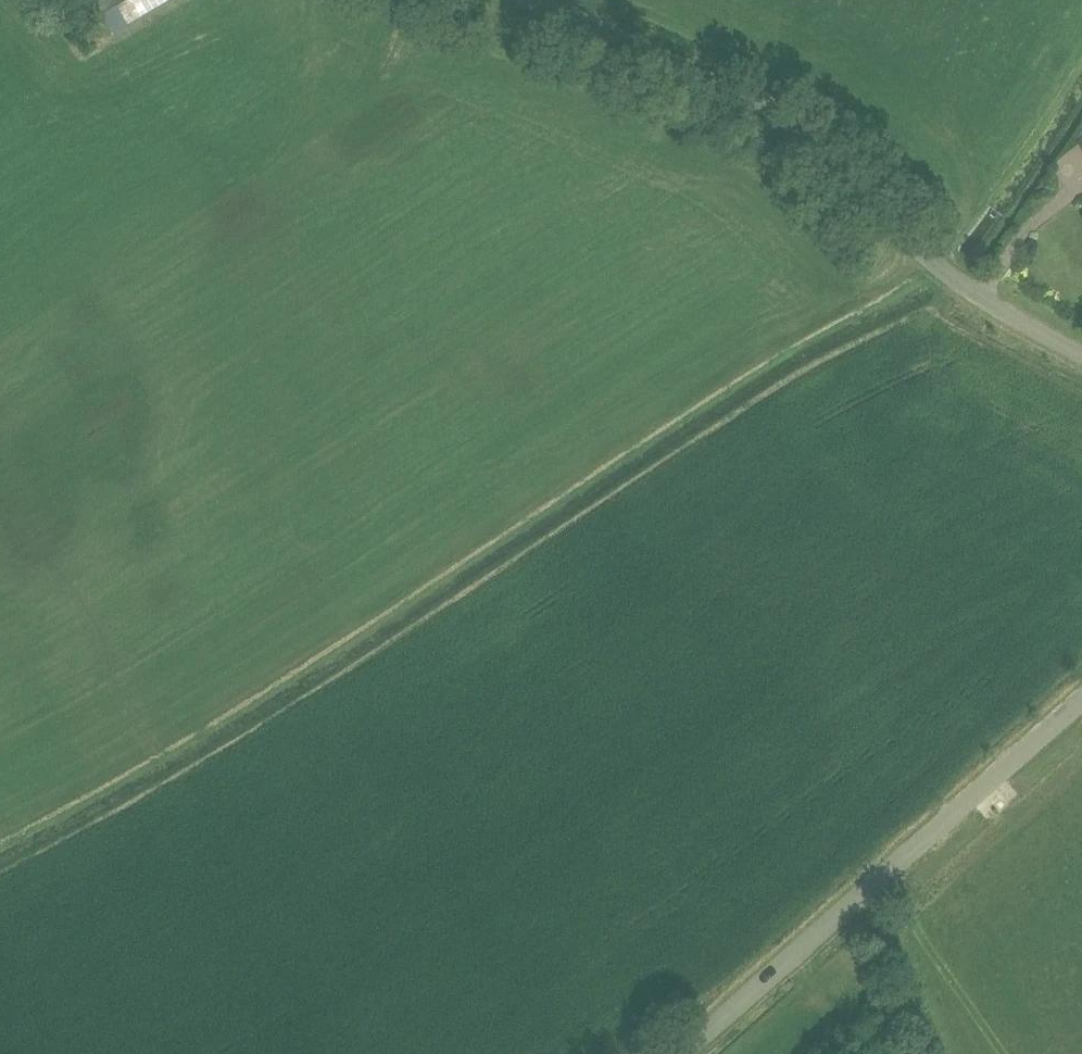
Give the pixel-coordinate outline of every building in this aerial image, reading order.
[(174,0),(94,0),(115,35),(174,0)]
